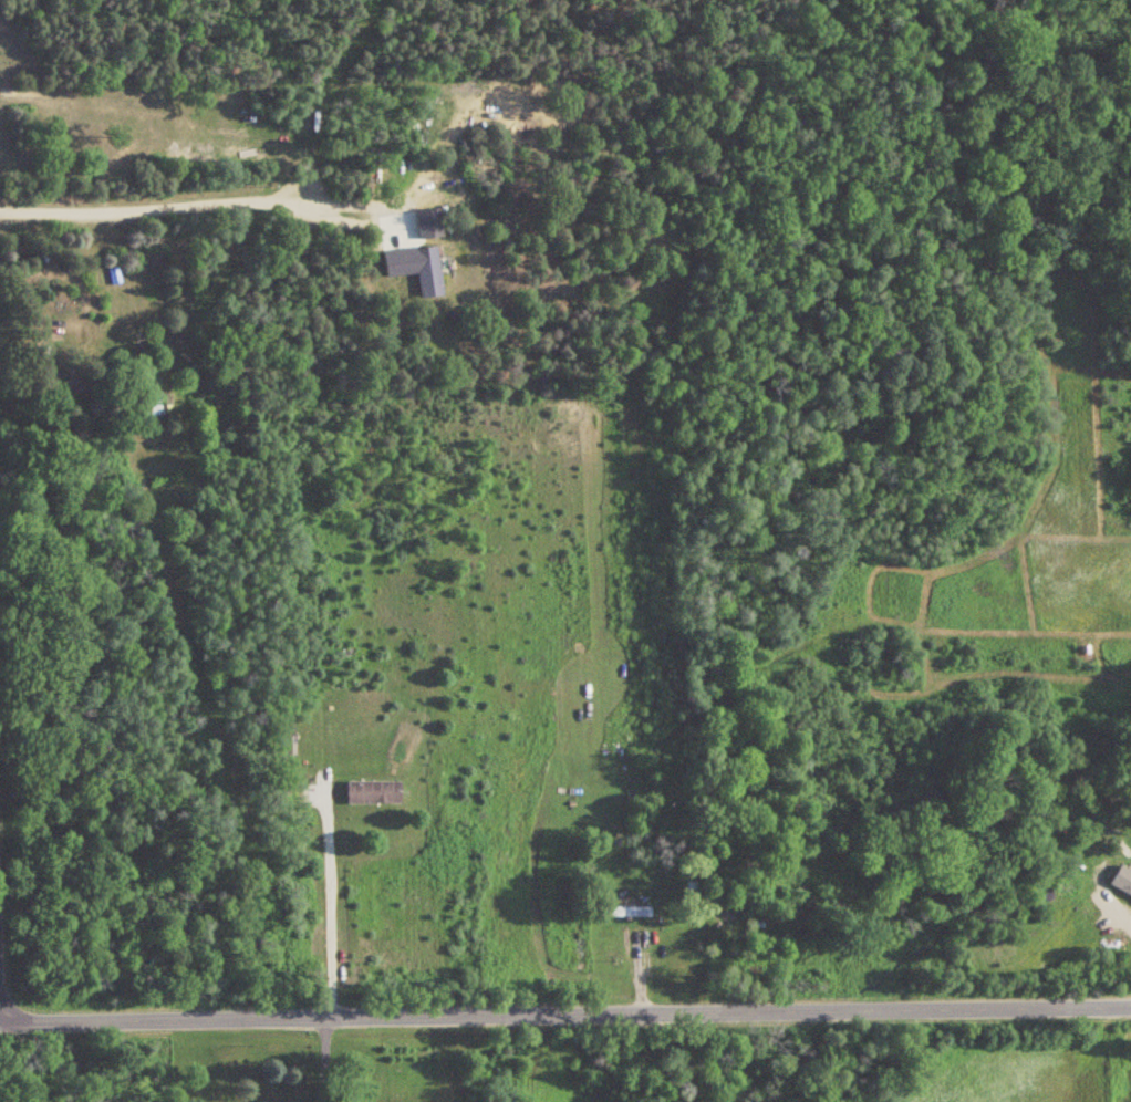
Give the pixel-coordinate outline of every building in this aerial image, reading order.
[(410,248),(416,298),(439,295),(433,246),(410,248)] [(158,406),(141,406),(141,416),(158,416),(158,406)] [(342,804),(397,804),(397,782),(342,782),(342,804)] [(1116,865),(1105,885),(1130,899),(1130,873),(1116,865)] [(647,907),(596,907),(596,917),(647,917),(647,907)]
